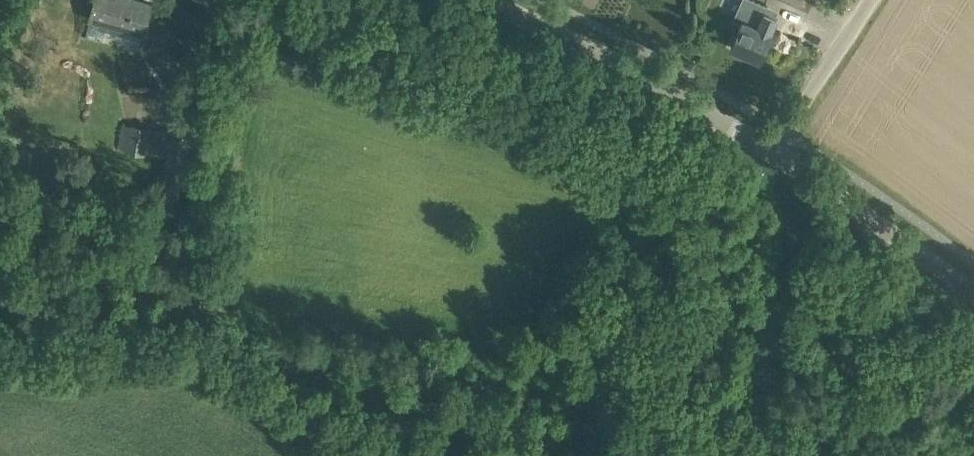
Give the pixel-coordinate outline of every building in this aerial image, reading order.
[(147,0),(95,0),(89,19),(142,33),(153,2),(147,0)] [(732,45),(761,57),(773,31),(771,30),(778,16),(764,9),(766,5),(756,0),(741,0),(735,14),(742,17),(732,45)] [(809,9),(813,0),(788,0),(809,9)] [(126,151),(149,154),(152,125),(130,122),(130,124),(122,123),(119,147),(126,148),(126,151)] [(173,157),(165,187),(175,190),(178,191),(186,160),(173,157)]
